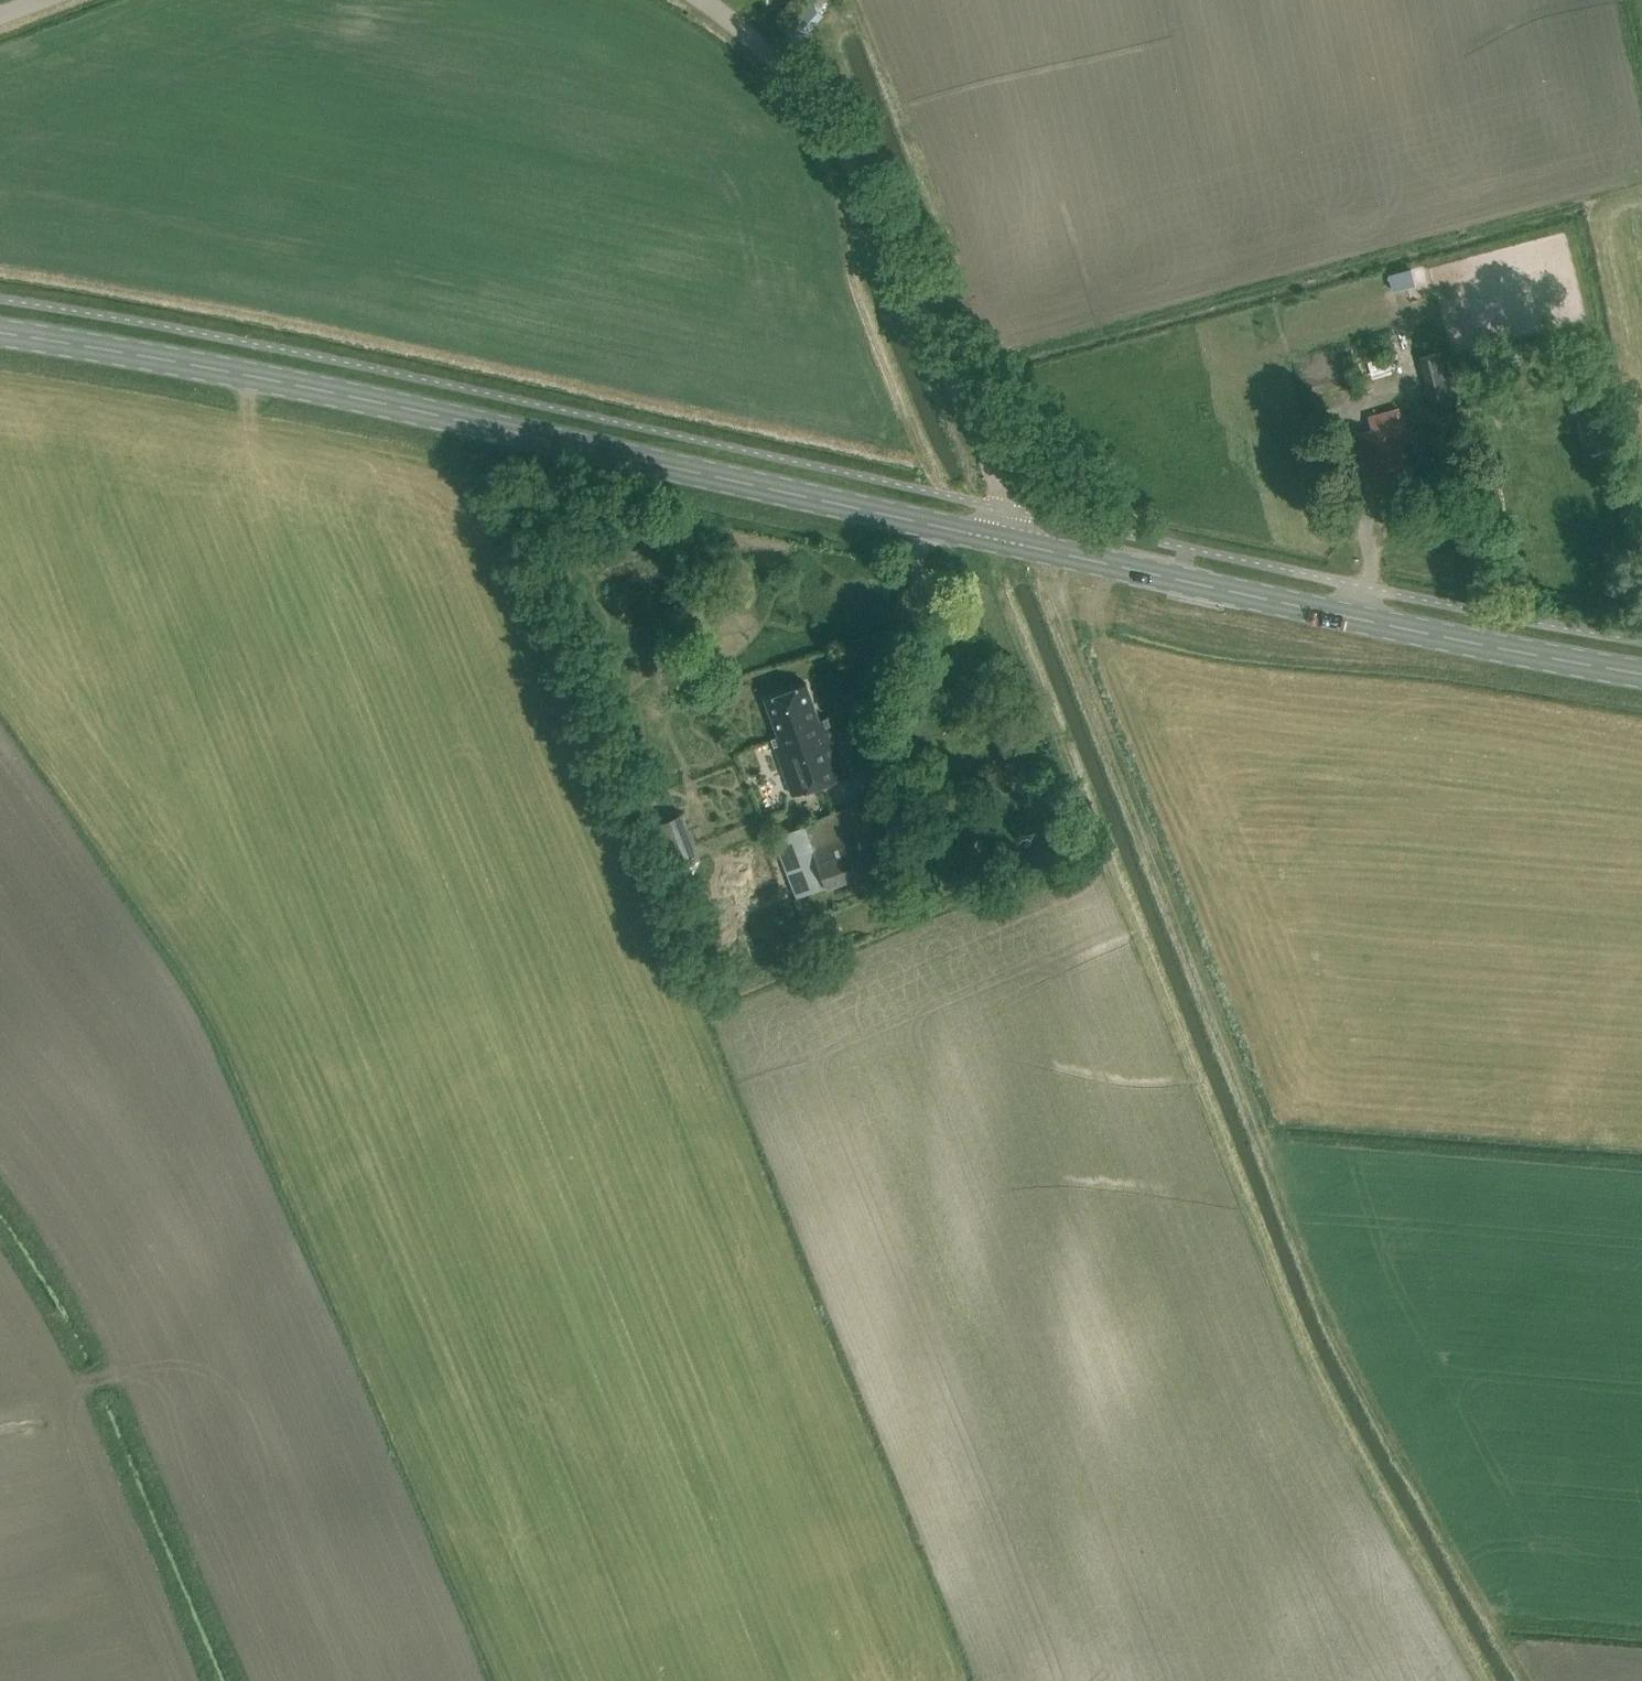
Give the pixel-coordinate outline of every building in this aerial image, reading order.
[(1442,378),(1436,353),(1419,357),(1429,402),(1451,397),(1446,377),(1442,378)] [(1408,440),(1399,409),(1369,417),(1372,429),(1356,434),(1373,491),(1410,480),(1399,442),(1408,440)] [(820,719),(807,682),(766,698),(779,734),(772,737),(793,795),(849,775),(828,717),(820,719)] [(899,887),(866,801),(772,836),(796,898),(828,886),(837,911),(899,887)]
